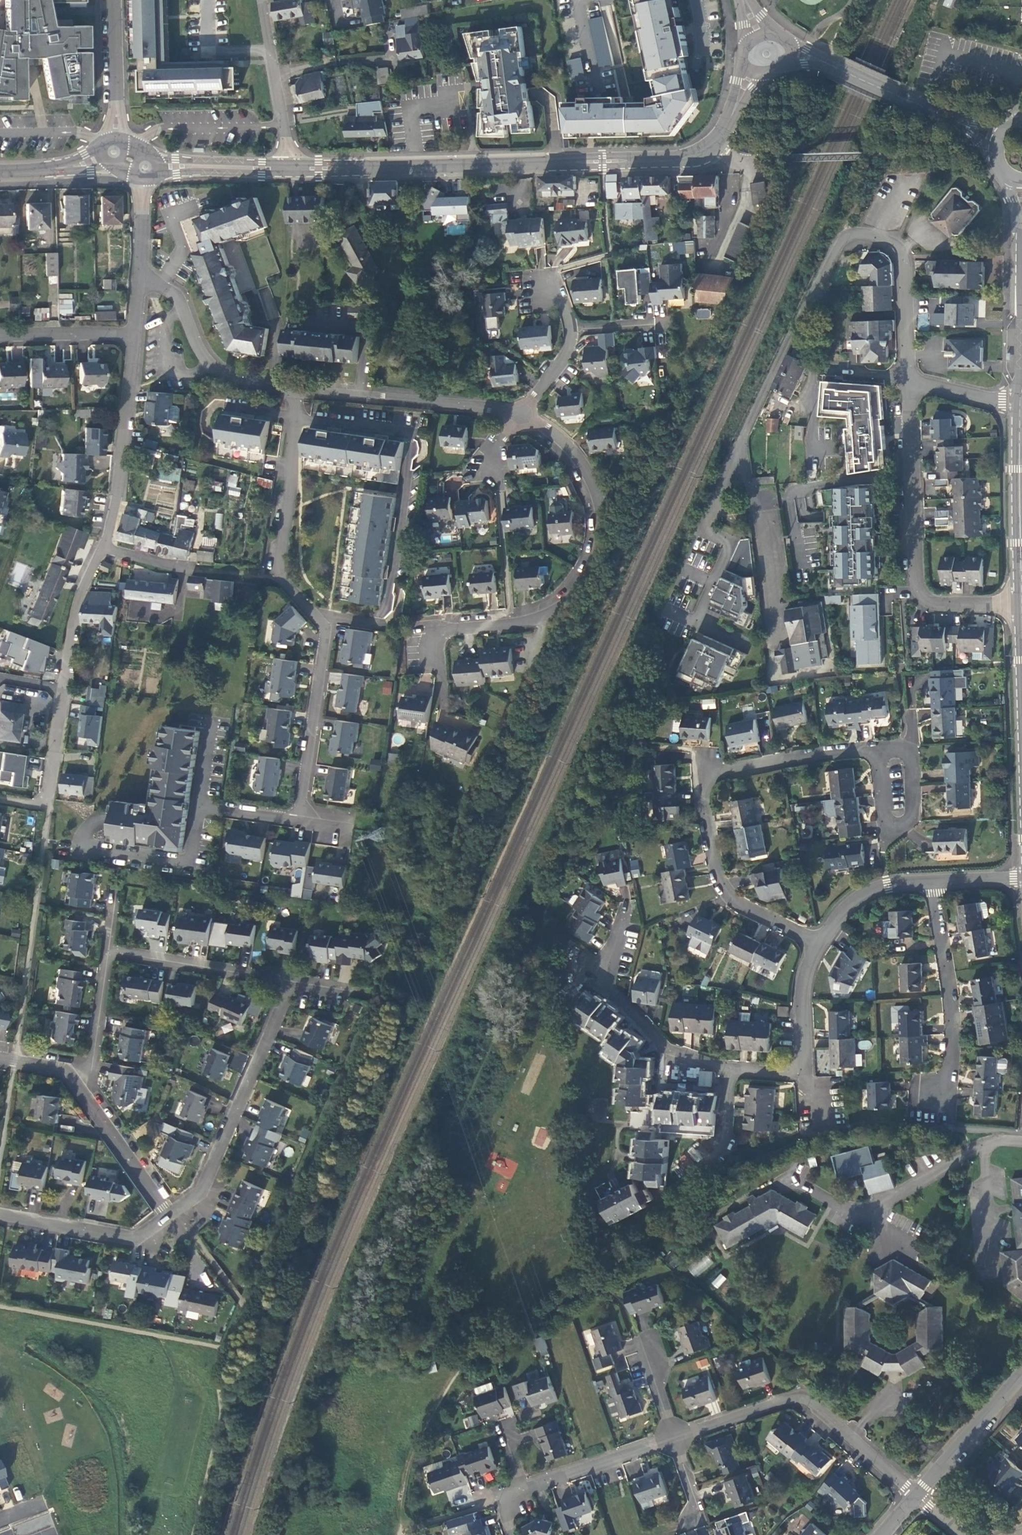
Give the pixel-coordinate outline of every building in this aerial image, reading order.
[(87,95),(86,52),(71,53),(71,48),(86,48),(86,26),(70,26),(70,20),(50,20),(46,3),(86,2),(86,0),(5,0),(6,30),(0,29),(0,97),(6,97),(6,100),(22,100),(22,58),(33,58),(35,65),(42,64),(49,99),(65,95),(87,95)] [(140,0),(133,0),(134,58),(141,58),(140,0)] [(141,58),(144,58),(145,70),(141,70),(142,92),(151,92),(233,89),(239,89),(239,68),(229,67),(163,69),(162,0),(140,0),(141,58)] [(163,69),(229,67),(229,64),(229,61),(170,63),(168,0),(162,0),(163,69)] [(276,20),(300,16),(302,25),(315,23),(311,2),(303,3),(302,0),(291,0),(273,3),(276,20)] [(383,0),(355,0),(357,8),(363,7),(367,25),(385,22),(384,14),(386,14),(383,0)] [(653,100),(559,103),(562,136),(570,138),(671,135),(700,103),(676,0),(632,0),(653,100)] [(945,6),(957,12),(962,0),(947,0),(945,6)] [(402,10),(403,19),(407,18),(418,16),(430,14),(428,5),(402,10)] [(424,57),(418,16),(407,18),(408,25),(398,26),(403,60),(424,57)] [(590,18),(596,67),(611,65),(604,16),(590,18)] [(526,57),(522,26),(511,28),(512,34),(506,35),(495,36),(488,37),(487,31),(476,32),(479,58),(480,63),(483,63),(485,81),(489,81),(490,88),(486,89),(488,107),(485,107),(485,108),(486,112),(489,135),(508,132),(508,125),(515,124),(522,123),(523,130),(535,128),(532,101),(528,101),(526,84),(525,76),(524,70),(523,57),(526,57)] [(476,59),(479,58),(476,32),(468,33),(476,59)] [(523,57),(524,70),(531,69),(529,56),(526,57),(523,57)] [(569,77),(583,75),(581,58),(567,60),(569,77)] [(482,82),(485,81),(483,63),(480,63),(476,63),(482,82)] [(389,68),(379,69),(380,84),(390,82),(389,68)] [(321,72),(303,76),(298,84),(302,102),(302,103),(327,97),(323,81),(321,72)] [(298,84),(291,86),(295,103),(302,102),(298,84)] [(233,89),(151,92),(151,98),(233,96),(233,89)] [(371,111),(382,111),(379,100),(356,103),(357,116),(372,116),(371,111)] [(481,136),(509,137),(508,132),(489,135),(486,112),(483,113),(481,136)] [(377,135),(388,135),(386,122),(377,122),(377,116),(372,116),(357,116),(347,117),(347,136),(377,135)] [(517,133),(536,133),(535,128),(523,130),(522,123),(515,124),(517,133)] [(576,176),(542,177),(543,190),(544,190),(545,196),(575,195),(574,189),(577,189),(576,176)] [(719,176),(681,176),(685,196),(685,197),(705,197),(705,206),(719,206),(719,176)] [(643,197),(643,194),(643,177),(627,178),(627,198),(643,197)] [(643,177),(643,194),(650,194),(671,194),(671,177),(643,177)] [(409,182),(409,181),(373,182),(374,204),(400,203),(400,196),(409,196),(409,192),(409,182)] [(766,181),(753,183),(755,204),(769,202),(766,181)] [(958,237),(982,206),(972,198),(970,200),(964,194),(965,192),(956,184),(931,214),(943,224),(941,226),(943,227),(944,226),(947,228),(958,237)] [(468,219),(468,197),(437,196),(437,189),(423,189),(422,209),(431,209),(431,215),(457,215),(457,219),(468,219)] [(650,194),(643,194),(643,197),(648,240),(659,239),(657,225),(661,225),(660,217),(652,218),(650,194)] [(84,195),(63,195),(63,223),(85,223),(84,195)] [(112,196),(100,197),(101,224),(120,223),(119,199),(112,199),(112,196)] [(280,273),(264,229),(268,227),(257,197),(250,200),(246,198),(238,201),(236,205),(219,212),(214,209),(207,212),(204,217),(198,220),(206,241),(202,242),(205,251),(196,254),(203,272),(201,276),(204,284),(208,286),(220,317),(218,322),(220,329),(225,332),(232,351),(236,351),(239,356),(247,357),(251,354),(265,356),(270,329),(253,326),(248,315),(251,310),(248,303),(243,301),(241,294),(256,289),(257,291),(270,286),(267,279),(266,278),(268,277),(280,273)] [(289,197),(289,223),(323,222),(323,221),(324,221),(326,197),(289,197)] [(47,203),(26,204),(27,226),(27,229),(47,229),(47,203)] [(494,205),(494,215),(508,213),(507,203),(494,205)] [(18,205),(10,205),(10,204),(0,204),(0,226),(10,226),(10,225),(18,224),(18,205)] [(494,215),(495,223),(502,222),(503,234),(510,233),(511,245),(521,245),(521,247),(536,245),(536,244),(545,243),(543,218),(533,219),(509,221),(508,213),(494,215)] [(716,237),(715,216),(699,216),(700,238),(716,237)] [(558,222),(561,245),(573,244),(573,242),(589,240),(588,222),(580,223),(580,219),(558,222)] [(743,264),(757,229),(741,222),(727,257),(743,264)] [(355,266),(357,270),(352,276),(360,286),(379,270),(355,226),(338,235),(355,266)] [(693,240),(673,242),(674,255),(694,252),(693,240)] [(56,275),(56,252),(45,253),(46,275),(56,275)] [(873,276),(873,286),(891,285),(893,285),(893,268),(893,263),(892,260),(890,258),(888,255),(884,253),(880,252),(870,253),(859,277),(870,277),(871,275),(872,275),(873,276)] [(979,263),(930,262),(927,266),(927,269),(928,271),(930,272),(933,271),(936,275),(936,286),(962,287),(962,290),(984,290),(985,270),(984,268),(982,265),(979,263)] [(653,294),(653,296),(653,305),(664,304),(663,300),(686,298),(685,288),(690,282),(680,274),(682,271),(682,263),(661,265),(662,282),(652,282),(653,294)] [(357,270),(355,266),(349,272),(352,276),(357,270)] [(644,294),(653,294),(652,282),(651,273),(643,274),(642,269),(620,270),(622,289),(628,288),(629,305),(634,304),(634,306),(638,306),(638,304),(642,303),(641,289),(644,288),(644,294)] [(697,274),(699,301),(727,303),(737,277),(697,274)] [(58,276),(48,276),(49,284),(58,283),(58,276)] [(575,280),(576,300),(593,299),(593,301),(604,300),(602,278),(575,280)] [(863,301),(864,312),(887,311),(888,303),(889,297),(891,296),(891,285),(873,286),(869,286),(865,301),(863,301)] [(505,292),(482,295),(483,305),(487,305),(488,318),(489,330),(501,329),(499,317),(507,316),(505,300),(506,300),(505,292)] [(21,309),(20,297),(11,297),(11,309),(21,309)] [(58,305),(58,313),(71,313),(71,304),(58,305)] [(948,305),(947,326),(969,327),(975,322),(975,305),(948,305)] [(34,320),(49,320),(49,308),(34,308),(34,320)] [(710,318),(710,309),(696,309),(696,318),(710,318)] [(95,320),(114,320),(114,312),(111,312),(97,312),(94,312),(95,320)] [(927,315),(918,315),(918,327),(927,327),(927,315)] [(891,331),(895,331),(894,320),(850,322),(850,332),(855,332),(856,340),(847,341),(847,353),(864,353),(865,363),(889,362),(888,341),(892,341),(891,337),(891,331)] [(551,325),(521,329),(523,348),(543,346),(543,350),(553,349),(551,325)] [(300,331),(285,329),(283,356),(358,363),(360,336),(345,335),(337,334),(308,332),(308,331),(300,331)] [(981,341),(946,341),(946,353),(950,353),(950,367),(959,367),(959,370),(973,370),(973,367),(977,367),(979,367),(980,367),(980,363),(983,363),(983,349),(981,349),(981,341)] [(599,377),(610,376),(608,346),(585,348),(587,371),(592,371),(599,377)] [(657,351),(656,346),(641,348),(642,352),(638,352),(634,349),(628,349),(624,355),(624,358),(631,364),(625,371),(626,374),(636,382),(641,376),(648,375),(651,371),(650,359),(658,358),(657,351)] [(495,356),(493,359),(495,386),(519,384),(517,364),(506,365),(505,355),(495,356)] [(789,356),(773,388),(793,397),(807,365),(789,356)] [(39,358),(29,358),(29,387),(64,387),(64,365),(54,365),(54,367),(42,367),(42,361),(39,358)] [(8,388),(10,385),(22,385),(22,363),(5,363),(5,364),(0,364),(0,388),(8,388)] [(95,386),(102,386),(104,383),(104,364),(89,364),(88,363),(79,363),(80,384),(93,384),(95,386)] [(149,415),(148,421),(151,423),(170,425),(171,408),(171,406),(173,406),(174,393),(149,392),(149,402),(148,402),(147,412),(151,412),(151,415),(149,415)] [(559,407),(560,416),(581,414),(581,408),(584,407),(583,392),(574,393),(574,396),(560,397),(561,398),(561,407),(559,407)] [(881,399),(842,398),(842,420),(881,411),(881,399)] [(216,456),(264,463),(270,421),(255,419),(256,415),(248,414),(247,418),(223,414),(216,456)] [(934,428),(934,439),(939,439),(956,438),(959,438),(959,426),(965,425),(964,414),(947,415),(947,418),(933,418),(934,428)] [(600,424),(615,423),(614,415),(600,416),(600,424)] [(777,432),(778,420),(768,420),(767,431),(777,432)] [(468,427),(445,426),(443,446),(466,447),(468,427)] [(794,439),(802,439),(802,432),(801,429),(802,427),(795,426),(794,439)] [(591,430),(593,451),(603,450),(603,449),(618,447),(616,427),(591,430)] [(85,428),(84,454),(86,454),(102,455),(103,429),(85,428)] [(303,470),(356,478),(338,599),(380,605),(384,578),(388,578),(389,570),(386,570),(392,525),(396,526),(397,518),(393,517),(404,442),(389,440),(390,436),(382,435),(381,438),(342,432),(342,429),(334,428),(334,431),(309,428),(303,470)] [(25,433),(15,432),(12,434),(1,433),(0,433),(0,456),(8,457),(8,454),(23,455),(25,433)] [(939,447),(940,459),(964,458),(963,446),(957,447),(956,438),(939,439),(939,447)] [(145,440),(144,446),(156,448),(157,442),(145,440)] [(532,445),(512,447),(514,468),(541,466),(540,450),(532,445)] [(84,454),(61,453),(61,462),(55,468),(61,473),(60,480),(66,481),(79,481),(79,475),(83,475),(83,469),(86,469),(86,454),(84,454)] [(943,472),(943,479),(949,479),(954,478),(958,478),(958,471),(964,471),(964,458),(940,459),(940,467),(940,472),(943,472)] [(182,482),(183,469),(161,465),(158,478),(182,482)] [(229,486),(242,489),(245,479),(232,475),(229,486)] [(273,488),(274,480),(260,477),(259,484),(273,488)] [(956,494),(956,498),(983,497),(983,486),(980,486),(980,477),(958,478),(954,478),(954,488),(958,488),(958,489),(958,491),(956,492),(956,494)] [(211,487),(213,488),(212,490),(222,491),(224,483),(214,481),(212,481),(211,481),(211,482),(210,482),(210,483),(209,484),(210,485),(210,486),(210,487),(211,487)] [(835,504),(837,568),(832,569),(833,583),(838,582),(838,585),(872,584),(872,577),(879,577),(875,483),(856,483),(822,489),(825,504),(835,504)] [(572,484),(566,487),(570,496),(576,493),(572,484)] [(227,494),(238,497),(241,490),(230,486),(227,494)] [(81,500),(82,491),(62,488),(59,514),(79,517),(80,507),(78,505),(78,502),(81,500)] [(431,520),(433,522),(441,521),(443,519),(453,518),(452,497),(430,499),(430,503),(431,520)] [(937,512),(938,518),(951,518),(956,517),(982,516),(981,509),(984,509),(983,497),(956,498),(956,504),(958,506),(959,508),(959,510),(955,510),(955,511),(937,512)] [(472,526),(476,521),(490,520),(488,500),(485,498),(479,499),(477,501),(470,502),(470,501),(459,501),(461,527),(472,526)] [(551,514),(552,533),(565,532),(565,535),(576,534),(574,512),(567,512),(566,498),(551,499),(552,507),(552,513),(551,514)] [(119,539),(135,543),(140,527),(140,524),(146,526),(149,510),(141,508),(127,505),(119,539)] [(533,507),(505,509),(507,531),(517,530),(517,528),(535,527),(533,507)] [(215,513),(214,529),(222,529),(223,513),(215,513)] [(799,514),(800,522),(823,521),(822,513),(799,514)] [(157,548),(156,551),(179,557),(180,554),(189,556),(195,533),(189,531),(191,526),(194,527),(195,520),(188,519),(188,517),(178,515),(177,527),(175,535),(175,536),(161,533),(157,548)] [(958,531),(958,537),(963,537),(985,536),(985,525),(982,525),(982,516),(956,517),(956,527),(959,526),(959,528),(959,530),(958,531)] [(951,525),(951,518),(938,518),(938,526),(951,525)] [(45,622),(76,546),(82,531),(65,525),(29,616),(27,622),(36,625),(38,620),(45,622)] [(140,527),(135,543),(157,548),(161,533),(140,527)] [(88,534),(82,531),(76,546),(82,549),(88,534)] [(203,545),(216,546),(218,545),(219,538),(204,536),(203,545)] [(742,536),(712,602),(725,608),(723,612),(737,618),(736,621),(746,625),(752,611),(746,609),(748,603),(748,598),(747,594),(758,593),(751,536),(742,537),(743,536),(742,536)] [(200,550),(198,560),(215,562),(216,546),(203,545),(203,546),(201,546),(200,550)] [(694,553),(692,566),(702,568),(704,555),(694,553)] [(953,582),(963,582),(963,562),(961,562),(957,562),(957,558),(943,558),(943,586),(948,587),(953,587),(953,582)] [(967,562),(963,562),(963,582),(975,582),(975,586),(980,586),(984,587),(985,559),(971,559),(971,562),(967,562)] [(113,564),(104,561),(102,568),(109,572),(113,564)] [(16,562),(10,582),(23,586),(29,566),(16,562)] [(518,569),(520,591),(531,590),(531,587),(543,586),(545,583),(545,574),(542,575),(542,567),(518,569)] [(488,592),(497,592),(495,572),(472,574),(473,592),(487,591),(488,592)] [(437,595),(452,594),(450,574),(425,576),(427,598),(437,597),(437,595)] [(206,579),(207,577),(191,576),(190,589),(203,590),(202,597),(214,598),(214,601),(218,601),(232,603),(233,603),(234,582),(206,579)] [(129,598),(130,598),(176,603),(179,579),(171,579),(170,584),(130,580),(129,590),(129,591),(128,591),(127,591),(126,591),(125,591),(125,592),(124,592),(123,593),(123,594),(123,595),(123,596),(124,597),(125,598),(126,599),(127,599),(128,598),(129,598)] [(880,591),(856,593),(857,603),(853,603),(855,640),(860,639),(861,665),(884,664),(882,629),(879,629),(879,614),(881,614),(880,602),(880,591)] [(114,635),(116,620),(118,606),(112,606),(112,593),(89,592),(84,605),(82,621),(103,622),(103,631),(101,633),(102,634),(114,635)] [(826,594),(828,602),(843,601),(843,593),(826,594)] [(232,610),(232,603),(218,601),(218,609),(232,610)] [(725,608),(712,602),(710,606),(723,612),(725,608)] [(792,607),(785,608),(791,647),(779,649),(781,660),(783,673),(795,671),(795,669),(821,665),(820,659),(829,657),(820,602),(792,607)] [(274,639),(277,642),(295,645),(297,631),(308,622),(293,606),(277,621),(274,639)] [(948,644),(954,643),(954,627),(945,627),(934,628),(934,653),(948,653),(948,644)] [(962,653),(974,653),(973,627),(965,627),(954,627),(954,643),(962,643),(962,653)] [(987,627),(973,627),(974,653),(974,660),(993,660),(993,648),(995,648),(995,632),(995,627),(987,627)] [(374,632),(349,628),(346,652),(343,654),(342,660),(344,663),(354,664),(354,662),(365,663),(366,652),(368,653),(370,642),(372,642),(374,632)] [(922,653),(934,653),(934,628),(924,628),(915,628),(915,642),(922,642),(922,653)] [(679,673),(694,680),(704,685),(707,678),(719,684),(726,669),(735,674),(746,651),(699,630),(679,673)] [(44,645),(9,631),(5,641),(10,643),(5,656),(12,658),(10,663),(20,667),(22,662),(30,666),(29,671),(42,673),(44,656),(40,655),(44,645)] [(512,648),(483,651),(484,659),(485,676),(514,673),(512,648)] [(294,686),(298,661),(276,658),(273,681),(274,681),(273,692),(284,694),(283,696),(292,698),(295,695),(296,689),(294,686)] [(485,676),(484,659),(457,661),(459,686),(486,683),(485,676)] [(30,666),(22,662),(20,667),(20,669),(29,671),(30,666)] [(955,677),(955,669),(934,670),(934,684),(932,684),(932,694),(933,707),(956,706),(955,687),(968,686),(967,676),(965,676),(955,677)] [(348,708),(350,711),(357,712),(361,687),(364,687),(365,677),(345,673),(342,695),(339,694),(337,707),(348,708)] [(679,673),(678,677),(693,684),(694,680),(679,673)] [(392,694),(394,682),(386,681),(384,693),(392,694)] [(101,697),(102,689),(91,688),(90,704),(105,707),(106,698),(101,697)] [(429,722),(431,707),(432,696),(421,694),(420,699),(403,697),(400,718),(429,722)] [(865,699),(856,700),(858,723),(869,721),(869,717),(878,716),(888,715),(885,697),(876,698),(875,695),(865,696),(865,699)] [(703,709),(716,708),(715,699),(702,700),(703,709)] [(850,729),(859,727),(858,723),(856,700),(847,701),(847,699),(836,700),(837,703),(828,704),(831,724),(841,723),(849,722),(850,729)] [(16,741),(19,714),(12,713),(13,703),(0,701),(0,739),(16,741)] [(805,702),(776,707),(780,730),(787,729),(787,726),(797,724),(809,722),(805,702)] [(24,704),(13,703),(12,713),(19,714),(22,714),(24,704)] [(89,706),(83,705),(82,714),(84,714),(82,736),(91,737),(90,744),(100,745),(104,716),(97,715),(97,711),(98,707),(89,706)] [(957,736),(956,706),(933,707),(934,719),(937,718),(937,726),(938,737),(957,736)] [(279,742),(278,746),(287,748),(290,746),(291,740),(289,737),(293,711),(269,707),(268,718),(271,718),(269,729),(270,729),(269,741),(279,742)] [(711,716),(683,715),(682,737),(696,738),(709,738),(711,716)] [(757,718),(729,723),(733,745),(748,742),(761,740),(757,718)] [(359,723),(338,720),(334,744),(332,746),(331,752),(333,755),(342,756),(342,752),(352,753),(354,741),(357,741),(359,723)] [(436,725),(432,749),(444,754),(445,753),(466,763),(467,760),(471,762),(478,747),(474,745),(478,736),(469,732),(469,733),(456,727),(455,730),(450,727),(436,725)] [(164,745),(167,727),(161,726),(158,745),(164,745)] [(200,731),(167,727),(164,745),(158,745),(155,767),(161,768),(155,805),(150,805),(142,804),(141,805),(117,801),(112,834),(118,834),(117,841),(141,845),(141,840),(147,841),(170,844),(170,849),(183,851),(184,843),(190,800),(200,731)] [(960,773),(960,780),(971,780),(973,780),(972,765),(980,764),(980,750),(948,751),(948,762),(953,762),(954,766),(961,766),(962,773),(960,773)] [(0,751),(0,780),(9,781),(8,785),(25,787),(27,776),(24,775),(20,775),(21,770),(22,765),(26,766),(27,755),(0,751)] [(281,759),(262,756),(258,779),(256,781),(255,787),(257,790),(265,791),(267,794),(276,796),(278,779),(280,779),(282,769),(280,769),(281,759)] [(373,769),(383,770),(384,763),(384,761),(374,759),(373,769)] [(949,769),(949,781),(960,780),(960,773),(962,773),(961,766),(954,766),(953,762),(948,762),(949,769)] [(655,765),(656,792),(675,790),(677,790),(676,764),(655,765)] [(830,770),(833,798),(855,796),(853,786),(852,786),(851,779),(854,779),(852,766),(841,767),(841,769),(830,770)] [(161,768),(155,767),(150,805),(155,805),(161,768)] [(350,769),(331,767),(330,775),(328,775),(327,784),(328,784),(326,798),(345,801),(350,769)] [(65,774),(63,792),(94,795),(95,789),(86,788),(87,776),(65,774)] [(96,777),(87,776),(86,788),(95,789),(96,777)] [(972,806),(971,780),(960,780),(949,781),(950,796),(951,807),(972,806)] [(675,790),(656,792),(647,792),(647,801),(657,800),(658,819),(680,818),(679,806),(676,806),(675,790)] [(833,798),(826,799),(827,811),(831,815),(838,814),(838,823),(840,823),(842,837),(863,834),(858,795),(855,796),(833,798)] [(736,820),(737,828),(757,825),(751,798),(734,801),(736,814),(734,814),(736,820)] [(767,854),(761,824),(757,825),(737,828),(740,841),(742,852),(752,850),(753,857),(767,854)] [(967,828),(938,830),(939,840),(939,851),(956,850),(956,853),(969,852),(967,828)] [(232,853),(243,854),(245,857),(263,860),(267,838),(241,834),(241,831),(230,830),(229,839),(231,841),(230,850),(232,853)] [(141,840),(141,845),(170,849),(170,844),(147,841),(141,840)] [(275,866),(282,867),(285,865),(294,866),(294,864),(308,866),(311,843),(297,841),(297,843),(277,840),(273,863),(275,866)] [(667,844),(672,870),(685,868),(692,866),(691,857),(689,858),(687,848),(686,841),(667,844)] [(865,860),(863,842),(846,844),(846,845),(827,848),(829,868),(849,866),(850,869),(866,867),(865,860)] [(599,863),(602,863),(602,862),(622,858),(620,849),(597,854),(599,863)] [(744,859),(753,857),(752,850),(742,852),(744,859)] [(622,858),(602,862),(602,863),(606,882),(613,881),(618,880),(619,886),(627,885),(622,858)] [(316,881),(345,885),(348,867),(330,864),(330,863),(320,861),(320,863),(318,863),(316,881)] [(688,882),(685,868),(672,870),(664,872),(666,884),(660,885),(663,904),(691,899),(688,882)] [(782,870),(753,876),(755,885),(759,884),(761,890),(762,899),(765,901),(768,902),(776,901),(775,896),(787,894),(782,870)] [(72,896),(71,905),(91,907),(93,899),(94,899),(95,889),(93,889),(95,874),(86,873),(84,875),(73,873),(72,875),(70,877),(69,883),(71,885),(70,893),(71,896),(72,896)] [(589,889),(576,906),(581,909),(598,922),(603,916),(598,913),(606,902),(589,889)] [(572,903),(576,906),(583,897),(580,895),(577,896),(572,903)] [(958,924),(960,933),(964,932),(983,929),(981,920),(984,920),(984,918),(988,917),(990,915),(988,903),(985,901),(979,903),(959,906),(961,914),(962,923),(958,924)] [(144,932),(149,928),(151,931),(150,937),(159,938),(159,935),(168,936),(171,914),(163,913),(163,912),(142,909),(141,917),(136,921),(137,923),(138,924),(139,926),(140,927),(141,929),(142,930),(144,932)] [(590,933),(598,922),(581,909),(568,927),(591,944),(596,937),(590,933)] [(913,924),(912,911),(892,912),(893,938),(914,937),(913,924)] [(711,920),(700,914),(690,934),(696,936),(692,944),(710,953),(723,926),(711,920)] [(200,944),(209,945),(213,918),(191,915),(190,918),(180,917),(177,938),(179,941),(185,942),(188,939),(201,941),(200,944)] [(74,949),(77,955),(87,956),(88,947),(86,947),(89,931),(85,930),(86,922),(83,921),(76,920),(68,919),(66,928),(69,929),(66,948),(74,949)] [(254,943),(256,925),(241,923),(240,925),(231,924),(228,943),(242,945),(242,942),(246,942),(254,943)] [(285,952),(295,954),(298,930),(272,926),(270,947),(286,950),(285,952)] [(990,956),(985,928),(983,929),(964,932),(965,941),(968,941),(969,946),(971,959),(990,956)] [(732,951),(754,962),(755,961),(764,942),(751,936),(741,931),(732,951)] [(379,932),(376,934),(381,940),(384,937),(379,932)] [(355,936),(341,934),(340,939),(339,949),(353,951),(352,956),(361,957),(365,963),(370,959),(372,962),(383,954),(377,948),(383,943),(381,940),(376,934),(375,933),(370,937),(367,934),(355,933),(355,936)] [(310,956),(315,957),(318,961),(329,962),(330,957),(337,959),(339,949),(340,939),(332,938),(333,936),(326,935),(324,937),(313,935),(310,956)] [(778,947),(765,940),(764,942),(755,961),(779,973),(789,952),(778,947)] [(865,967),(868,961),(854,947),(850,954),(847,954),(844,952),(839,960),(834,970),(837,972),(834,977),(833,991),(845,990),(850,993),(857,979),(855,978),(855,976),(861,965),(865,967)] [(353,951),(339,949),(337,959),(337,963),(351,965),(352,956),(353,951)] [(922,964),(902,964),(903,991),(924,990),(923,977),(922,964)] [(857,979),(865,967),(861,965),(855,976),(855,978),(857,979)] [(56,990),(54,1003),(76,1007),(78,998),(75,998),(77,990),(78,990),(80,981),(78,980),(80,972),(59,968),(58,977),(57,977),(55,988),(56,990)] [(162,1000),(164,981),(154,980),(154,979),(127,976),(126,986),(128,988),(127,996),(154,1000),(154,999),(162,1000)] [(660,980),(638,977),(634,1002),(645,1003),(656,1005),(660,980)] [(975,988),(978,1006),(997,1002),(993,977),(973,980),(975,988)] [(172,985),(169,1003),(184,1006),(184,1003),(194,1005),(197,986),(184,984),(183,987),(179,986),(172,985)] [(216,993),(209,1009),(243,1024),(252,1005),(231,997),(230,999),(216,993)] [(648,1106),(649,1097),(645,1097),(647,1076),(651,1076),(652,1060),(639,1059),(638,1058),(636,1053),(635,1051),(641,1041),(634,1035),(628,1032),(626,1034),(615,1027),(621,1018),(615,1014),(617,1011),(610,1006),(611,1005),(605,1001),(604,1002),(598,998),(595,1001),(592,998),(585,993),(581,997),(578,1002),(584,1006),(576,1019),(596,1032),(609,1040),(610,1038),(616,1042),(608,1054),(619,1061),(622,1064),(621,1083),(624,1084),(624,1090),(620,1090),(619,1104),(626,1104),(630,1105),(631,1106),(630,1112),(631,1112),(632,1112),(633,1105),(648,1106)] [(1009,1038),(1003,1001),(997,1002),(978,1006),(976,1006),(978,1016),(979,1016),(981,1027),(980,1027),(980,1031),(982,1039),(997,1036),(997,1040),(1009,1038)] [(683,1031),(693,1032),(694,1005),(674,1003),(672,1030),(683,1031)] [(715,1006),(694,1005),(693,1032),(703,1032),(713,1033),(715,1006)] [(788,1008),(779,1007),(779,1015),(788,1016),(788,1008)] [(901,1011),(902,1036),(923,1035),(922,1023),(922,1010),(901,1011)] [(75,1024),(77,1014),(54,1011),(53,1020),(50,1022),(49,1027),(51,1030),(50,1038),(52,1041),(57,1041),(60,1039),(70,1041),(71,1032),(69,1029),(70,1023),(75,1024)] [(832,1023),(832,1039),(852,1038),(851,1011),(831,1012),(832,1023)] [(302,1040),(324,1050),(334,1026),(315,1018),(309,1032),(306,1031),(302,1040)] [(739,1049),(750,1050),(752,1022),(730,1021),(728,1048),(739,1049)] [(771,1023),(752,1022),(750,1050),(758,1050),(769,1051),(771,1023)] [(224,1033),(233,1030),(230,1023),(221,1027),(224,1033)] [(147,1030),(125,1026),(124,1035),(123,1034),(121,1044),(123,1044),(121,1055),(123,1058),(142,1061),(147,1030)] [(928,1045),(927,1035),(923,1035),(902,1036),(903,1063),(925,1062),(924,1052),(924,1045),(928,1045)] [(857,1066),(856,1038),(852,1038),(832,1039),(833,1053),(834,1067),(857,1066)] [(230,1055),(213,1048),(207,1062),(210,1063),(206,1072),(223,1080),(229,1067),(226,1066),(227,1062),(230,1055)] [(301,1084),(306,1074),(309,1073),(312,1066),(310,1065),(314,1056),(296,1048),(292,1057),(287,1055),(283,1066),(284,1070),(282,1076),(301,1084)] [(230,1068),(243,1072),(247,1055),(235,1051),(230,1068)] [(977,1081),(976,1088),(998,1089),(999,1090),(1000,1082),(997,1082),(998,1073),(1006,1074),(1008,1072),(1009,1061),(1007,1058),(981,1056),(980,1066),(979,1073),(979,1081),(977,1081)] [(136,1068),(114,1064),(111,1079),(117,1080),(116,1088),(117,1088),(116,1094),(118,1094),(116,1100),(122,1108),(126,1105),(131,1106),(136,1102),(146,1104),(149,1089),(142,1088),(144,1077),(135,1075),(136,1068)] [(699,1070),(698,1086),(711,1087),(712,1071),(699,1070)] [(872,1109),(894,1108),(894,1098),(891,1098),(891,1091),(891,1086),(891,1082),(871,1083),(872,1109)] [(748,1088),(747,1107),(774,1109),(775,1098),(775,1090),(748,1088)] [(996,1116),(998,1089),(976,1088),(975,1096),(978,1097),(978,1104),(977,1115),(996,1116)] [(207,1097),(190,1090),(184,1104),(187,1105),(183,1114),(200,1121),(206,1109),(203,1108),(204,1104),(207,1097)] [(661,1121),(685,1123),(715,1125),(716,1106),(717,1096),(708,1096),(707,1100),(694,1098),(695,1094),(685,1094),(681,1093),(679,1093),(670,1093),(669,1096),(663,1095),(663,1098),(662,1107),(661,1121)] [(62,1097),(40,1094),(37,1117),(46,1119),(48,1122),(58,1123),(60,1107),(61,1107),(62,1097)] [(648,1106),(662,1107),(663,1098),(649,1097),(648,1106)] [(260,1124),(277,1131),(284,1117),(281,1116),(285,1107),(268,1100),(262,1112),(265,1113),(263,1117),(260,1124)] [(773,1116),(774,1109),(747,1107),(745,1129),(778,1132),(779,1122),(773,1122),(773,1116)] [(283,1134),(277,1131),(260,1124),(253,1138),(252,1138),(251,1138),(250,1139),(249,1139),(249,1140),(248,1140),(247,1141),(247,1142),(246,1143),(246,1144),(246,1145),(245,1146),(245,1147),(246,1148),(246,1149),(246,1150),(247,1151),(245,1157),(266,1166),(271,1155),(272,1154),(273,1154),(276,1149),(274,1148),(277,1139),(280,1141),(283,1134)] [(191,1144),(195,1134),(176,1126),(172,1136),(171,1135),(168,1142),(169,1145),(164,1155),(184,1163),(186,1158),(191,1156),(195,1146),(191,1144)] [(543,1147),(548,1130),(539,1127),(534,1144),(543,1147)] [(301,1140),(306,1142),(311,1131),(306,1129),(301,1140)] [(665,1172),(668,1172),(669,1147),(666,1147),(667,1140),(654,1139),(655,1132),(644,1131),(644,1139),(640,1138),(640,1153),(638,1153),(638,1157),(638,1162),(639,1162),(638,1176),(652,1177),(652,1185),(659,1186),(663,1186),(665,1172)] [(871,1195),(896,1188),(888,1158),(876,1162),(871,1146),(835,1156),(841,1179),(860,1174),(865,1173),(871,1195)] [(492,1170),(510,1179),(518,1165),(499,1155),(492,1170)] [(82,1184),(87,1161),(61,1156),(57,1177),(73,1180),(73,1183),(82,1184)] [(36,1188),(45,1190),(49,1166),(41,1165),(40,1163),(34,1162),(32,1163),(24,1162),(22,1174),(15,1173),(12,1188),(22,1190),(23,1184),(36,1186),(36,1188)] [(107,1178),(92,1175),(88,1193),(96,1195),(100,1195),(99,1198),(113,1201),(116,1182),(106,1180),(107,1178)] [(638,1176),(634,1180),(636,1183),(641,1192),(647,1189),(648,1191),(651,1186),(652,1185),(652,1177),(638,1176)] [(1011,1179),(1014,1205),(1019,1204),(1021,1215),(1016,1216),(1020,1248),(1021,1248),(1021,1177),(1011,1179)] [(504,1193),(509,1183),(501,1179),(497,1190),(504,1193)] [(229,1210),(232,1212),(251,1220),(265,1189),(245,1181),(239,1195),(236,1194),(229,1210)] [(615,1194),(602,1201),(614,1223),(648,1206),(646,1203),(652,1200),(651,1198),(648,1191),(647,1189),(641,1192),(636,1183),(623,1190),(615,1194)] [(776,1222),(779,1224),(805,1237),(817,1215),(808,1209),(809,1207),(799,1201),(798,1203),(784,1196),(773,1190),(759,1198),(750,1203),(752,1205),(736,1214),(735,1212),(725,1218),(726,1220),(716,1226),(729,1249),(764,1228),(776,1222)] [(253,1221),(251,1220),(232,1212),(229,1219),(228,1220),(227,1220),(226,1220),(225,1221),(224,1221),(224,1222),(223,1222),(223,1223),(222,1223),(222,1224),(222,1225),(221,1225),(221,1226),(221,1227),(221,1228),(221,1229),(221,1230),(222,1231),(222,1232),(223,1233),(220,1239),(242,1248),(246,1237),(247,1235),(249,1236),(252,1230),(249,1229),(253,1221)] [(766,1232),(779,1224),(776,1222),(764,1228),(766,1232)] [(41,1269),(51,1271),(53,1263),(55,1253),(44,1251),(44,1250),(36,1248),(37,1244),(31,1243),(29,1251),(25,1250),(25,1246),(16,1244),(12,1265),(40,1270),(41,1269)] [(55,1253),(53,1263),(60,1265),(57,1279),(65,1281),(68,1279),(89,1283),(92,1268),(89,1267),(90,1260),(69,1256),(70,1250),(55,1247),(55,1253)] [(1003,1253),(1009,1288),(1021,1297),(1021,1250),(1003,1253)] [(687,1269),(695,1278),(713,1263),(705,1254),(687,1269)] [(933,1348),(943,1348),(942,1307),(935,1307),(934,1307),(922,1300),(931,1282),(919,1274),(895,1260),(874,1272),(876,1273),(877,1293),(871,1297),(855,1307),(846,1307),(846,1349),(857,1348),(856,1350),(869,1358),(863,1366),(880,1377),(884,1371),(907,1371),(910,1376),(913,1374),(926,1366),(921,1357),(934,1350),(933,1348)] [(141,1282),(143,1267),(136,1266),(136,1264),(115,1261),(112,1279),(133,1283),(133,1281),(141,1282)] [(141,1282),(139,1292),(149,1293),(149,1295),(159,1297),(161,1295),(168,1297),(172,1272),(163,1271),(163,1274),(155,1273),(156,1268),(144,1266),(143,1267),(141,1282)] [(711,1284),(717,1289),(726,1278),(720,1273),(711,1284)] [(665,1302),(658,1283),(645,1287),(641,1285),(632,1289),(625,1291),(632,1313),(639,1310),(640,1313),(649,1310),(648,1308),(654,1306),(665,1302)] [(184,1289),(179,1311),(188,1313),(189,1309),(216,1315),(220,1296),(184,1289)] [(687,1354),(712,1346),(709,1337),(704,1334),(699,1321),(680,1327),(682,1335),(685,1343),(683,1344),(687,1354)] [(613,1324),(593,1331),(598,1344),(595,1349),(598,1357),(594,1359),(597,1370),(615,1364),(611,1353),(623,1349),(620,1340),(618,1341),(615,1332),(613,1324)] [(547,1345),(539,1348),(543,1359),(551,1357),(547,1345)] [(772,1381),(764,1356),(754,1359),(752,1364),(739,1368),(745,1387),(756,1384),(762,1382),(762,1384),(772,1381)] [(698,1368),(709,1365),(707,1358),(695,1361),(698,1368)] [(622,1384),(618,1372),(608,1375),(612,1387),(610,1388),(613,1397),(616,1396),(617,1400),(622,1415),(623,1418),(643,1411),(641,1402),(639,1403),(637,1396),(634,1389),(630,1390),(627,1382),(622,1384)] [(717,1399),(709,1375),(700,1378),(697,1383),(684,1387),(691,1406),(699,1403),(707,1401),(707,1403),(717,1399)] [(529,1380),(514,1386),(518,1398),(529,1395),(531,1400),(533,1406),(546,1401),(547,1404),(558,1400),(549,1376),(529,1383),(529,1380)] [(505,1408),(512,1406),(505,1386),(495,1389),(492,1382),(476,1387),(478,1395),(476,1396),(482,1415),(490,1412),(495,1410),(500,1412),(504,1411),(505,1408)] [(622,1415),(617,1400),(609,1402),(614,1417),(622,1415)] [(477,1415),(463,1417),(465,1428),(479,1426),(477,1415)] [(769,1437),(791,1457),(792,1456),(806,1439),(808,1438),(800,1431),(798,1434),(794,1430),(794,1427),(792,1425),(787,1420),(778,1430),(776,1428),(769,1437)] [(550,1460),(569,1454),(558,1421),(537,1428),(540,1439),(542,1438),(550,1460)] [(721,1459),(726,1473),(741,1468),(733,1444),(735,1443),(732,1434),(714,1441),(716,1446),(713,1447),(715,1453),(716,1456),(718,1458),(721,1459)] [(814,1446),(806,1439),(792,1456),(800,1463),(802,1461),(818,1475),(832,1459),(823,1451),(822,1452),(817,1447),(815,1445),(814,1446)] [(468,1452),(459,1455),(461,1460),(466,1475),(479,1471),(484,1469),(485,1472),(497,1468),(490,1446),(469,1453),(468,1452)] [(1006,1459),(1003,1464),(998,1460),(990,1469),(994,1473),(990,1478),(1005,1492),(1021,1473),(1006,1459)] [(459,1487),(469,1484),(466,1475),(461,1460),(454,1462),(453,1460),(445,1463),(446,1466),(429,1472),(437,1493),(453,1487),(454,1488),(459,1487)] [(752,1477),(759,1475),(756,1466),(750,1467),(752,1477)] [(842,1477),(836,1472),(819,1490),(826,1496),(828,1494),(839,1503),(840,1501),(848,1508),(854,1501),(856,1503),(862,1495),(855,1489),(856,1487),(850,1482),(852,1479),(848,1476),(845,1473),(842,1477)] [(668,1494),(661,1474),(653,1476),(648,1478),(647,1476),(636,1480),(643,1502),(668,1494)] [(757,1500),(748,1475),(727,1482),(729,1489),(726,1490),(728,1494),(729,1498),(733,1496),(737,1507),(757,1500)] [(986,1494),(979,1488),(973,1495),(980,1500),(986,1494)] [(575,1517),(593,1511),(587,1492),(577,1495),(578,1496),(571,1499),(564,1501),(566,1506),(558,1508),(565,1531),(578,1527),(575,1517)] [(465,1534),(489,1534),(488,1531),(487,1526),(484,1527),(482,1519),(481,1518),(478,1519),(475,1512),(451,1519),(453,1527),(450,1528),(450,1529),(452,1534),(459,1534),(464,1533),(465,1534)] [(555,1522),(540,1518),(536,1521),(525,1527),(529,1534),(551,1534),(555,1522)] [(718,1529),(720,1534),(748,1534),(746,1531),(747,1529),(744,1521),(734,1524),(718,1529)] [(813,1522),(803,1534),(828,1534),(813,1522)]
